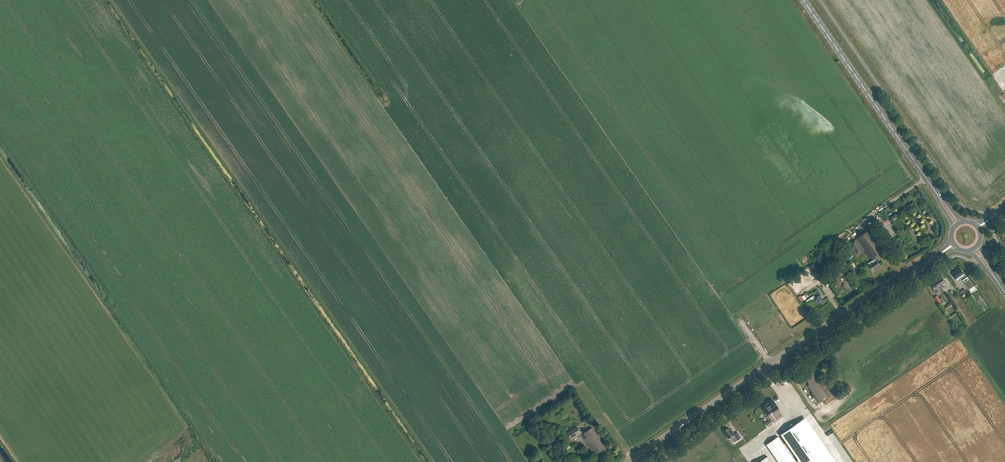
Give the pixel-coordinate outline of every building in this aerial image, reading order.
[(881,266),(877,260),(878,259),(875,256),(885,250),(870,229),(848,245),(856,255),(864,250),(871,259),(873,262),(870,265),(873,270),(876,268),(877,269),(881,266)] [(811,272),(818,281),(824,277),(817,267),(811,272)] [(952,273),(957,281),(965,275),(964,273),(960,268),(952,273)] [(937,281),(940,286),(942,284),(944,288),(948,285),(945,281),(945,282),(942,278),(937,281)] [(973,287),(968,279),(964,282),(969,290),(971,292),(976,289),(974,286),(973,287)] [(933,290),(936,294),(940,291),(937,287),(940,286),(937,281),(931,285),(934,289),(933,290)] [(818,303),(820,306),(825,302),(820,296),(822,295),(818,290),(813,293),(816,298),(814,299),(817,304),(818,303)] [(944,300),(942,297),(940,299),(938,295),(934,298),(939,304),(944,300)] [(831,394),(822,382),(819,379),(818,380),(814,373),(806,379),(809,384),(807,385),(819,403),(831,394)] [(778,408),(772,399),(766,403),(767,404),(762,407),(767,415),(772,412),(778,408)] [(781,435),(800,461),(836,461),(806,418),(781,435)] [(765,423),(768,427),(774,423),(771,419),(765,423)] [(577,427),(567,434),(571,440),(582,433),(577,427)] [(593,450),(596,455),(606,448),(592,427),(580,436),(588,447),(589,447),(592,451),(593,450)] [(732,430),(731,431),(729,428),(724,432),(728,439),(730,437),(734,443),(741,438),(737,432),(735,434),(732,430)] [(778,437),(767,445),(779,461),(796,461),(778,437)]
